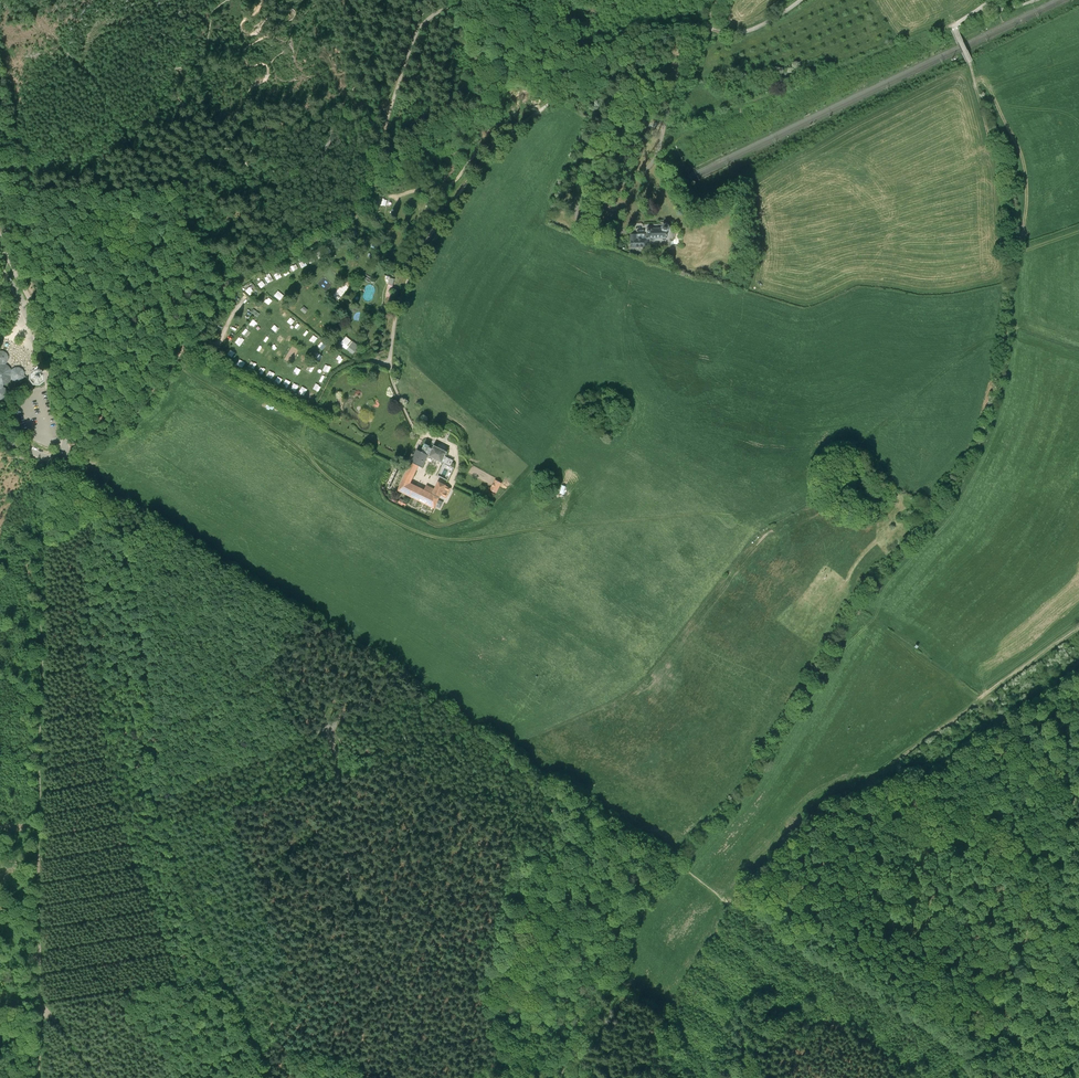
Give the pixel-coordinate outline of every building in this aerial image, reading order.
[(684,169),(684,170),(684,171),(685,171),(691,182),(691,183),(691,184),(692,184),(693,185),(694,184),(695,183),(695,182),(695,181),(694,180),(693,180),(692,180),(691,181),(690,179),(689,177),(686,172),(687,172),(688,172),(688,171),(689,170),(689,169),(688,168),(687,167),(686,167),(685,168),(684,168),(684,169)] [(663,228),(648,228),(648,233),(645,233),(645,238),(637,239),(637,233),(630,233),(630,248),(648,247),(648,239),(667,239),(667,234),(669,233),(672,231),(672,227),(669,224),(666,224),(663,226),(663,228)] [(271,274),(266,277),(269,283),(275,280),(271,274)] [(395,279),(390,278),(381,319),(386,320),(395,279)] [(259,284),(263,288),(267,285),(263,280),(259,284)] [(250,287),(247,292),(252,295),(255,290),(250,287)] [(284,296),(278,291),(274,296),(280,301),(284,296)] [(334,296),(340,301),(344,296),(338,291),(334,296)] [(243,333),(248,337),(252,333),(248,328),(243,333)] [(311,340),(318,345),(322,340),(315,335),(311,340)] [(243,341),(238,337),(235,342),(240,346),(243,341)] [(358,347),(346,337),(340,344),(352,354),(358,347)] [(281,358),(284,352),(279,349),(276,355),(281,358)] [(3,386),(7,383),(10,381),(11,379),(12,380),(16,382),(19,382),(22,380),(24,378),(25,377),(25,373),(23,370),(19,367),(15,367),(12,369),(11,370),(11,368),(9,367),(7,365),(5,364),(7,363),(8,360),(8,356),(6,353),(5,352),(3,351),(0,351),(0,401),(3,401),(8,398),(9,394),(8,391),(6,389),(3,387),(3,386)] [(322,357),(317,353),(314,359),(319,362),(322,357)] [(252,361),(249,367),(255,370),(258,363),(252,361)] [(311,363),(308,369),(313,372),(316,366),(311,363)] [(327,364),(324,370),(330,372),(333,366),(327,364)] [(40,371),(34,371),(29,375),(28,381),(32,386),(39,387),(44,383),(45,376),(40,371)] [(295,382),(292,389),(297,392),(300,385),(295,382)] [(299,392),(305,396),(309,389),(304,386),(299,392)] [(423,453),(417,450),(409,467),(397,492),(434,509),(435,508),(436,506),(439,500),(441,496),(446,499),(451,489),(438,482),(435,489),(427,486),(424,491),(411,485),(419,468),(423,470),(429,458),(442,464),(442,463),(443,464),(437,476),(447,481),(454,469),(450,467),(453,461),(445,457),(447,452),(434,446),(432,450),(430,449),(430,448),(425,446),(423,451),(423,452),(423,453)] [(502,484),(496,480),(492,486),(490,491),(496,494),(500,488),(502,484)] [(406,506),(409,502),(401,498),(399,502),(406,506)]
